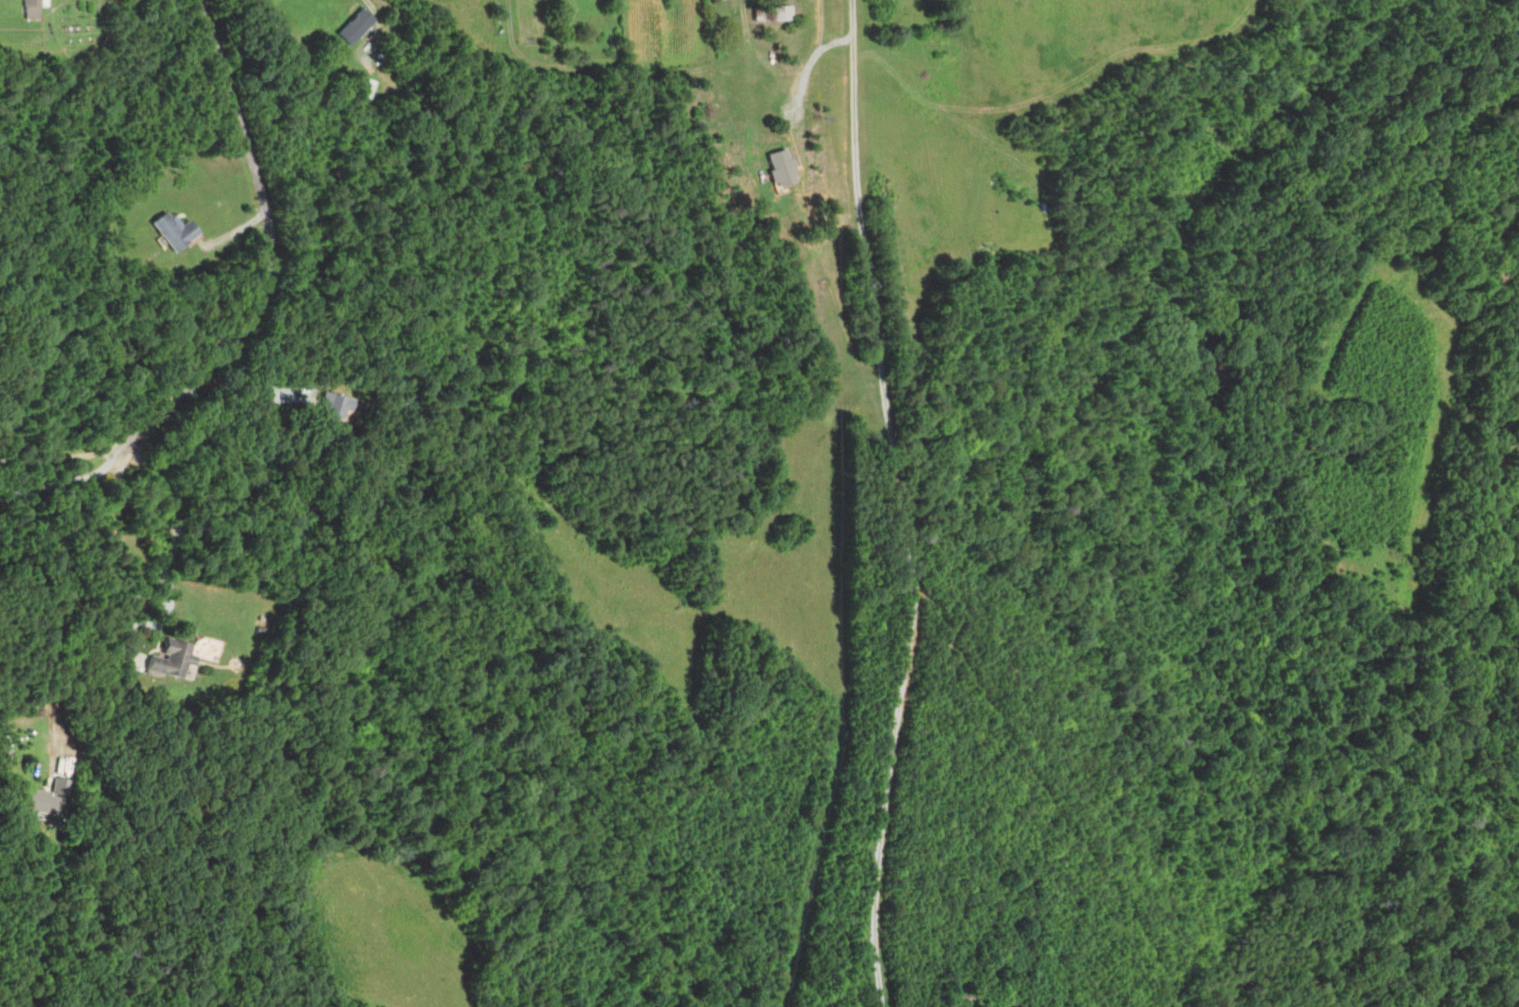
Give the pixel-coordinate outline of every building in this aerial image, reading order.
[(48,0),(25,0),(25,20),(40,20),(40,6),(48,6),(48,0)] [(376,21),(363,8),(338,33),(350,46),(376,21)] [(792,21),(792,8),(775,8),(775,21),(792,21)] [(191,219),(180,226),(170,210),(154,221),(173,252),(201,235),(191,219)] [(317,414),(342,420),(344,411),(351,412),(354,399),(323,391),(317,414)] [(150,656),(146,672),(182,682),(188,660),(189,660),(193,645),(167,638),(161,659),(150,656)] [(57,815),(60,796),(66,797),(68,780),(54,778),(52,792),(25,788),(22,810),(57,815)]
